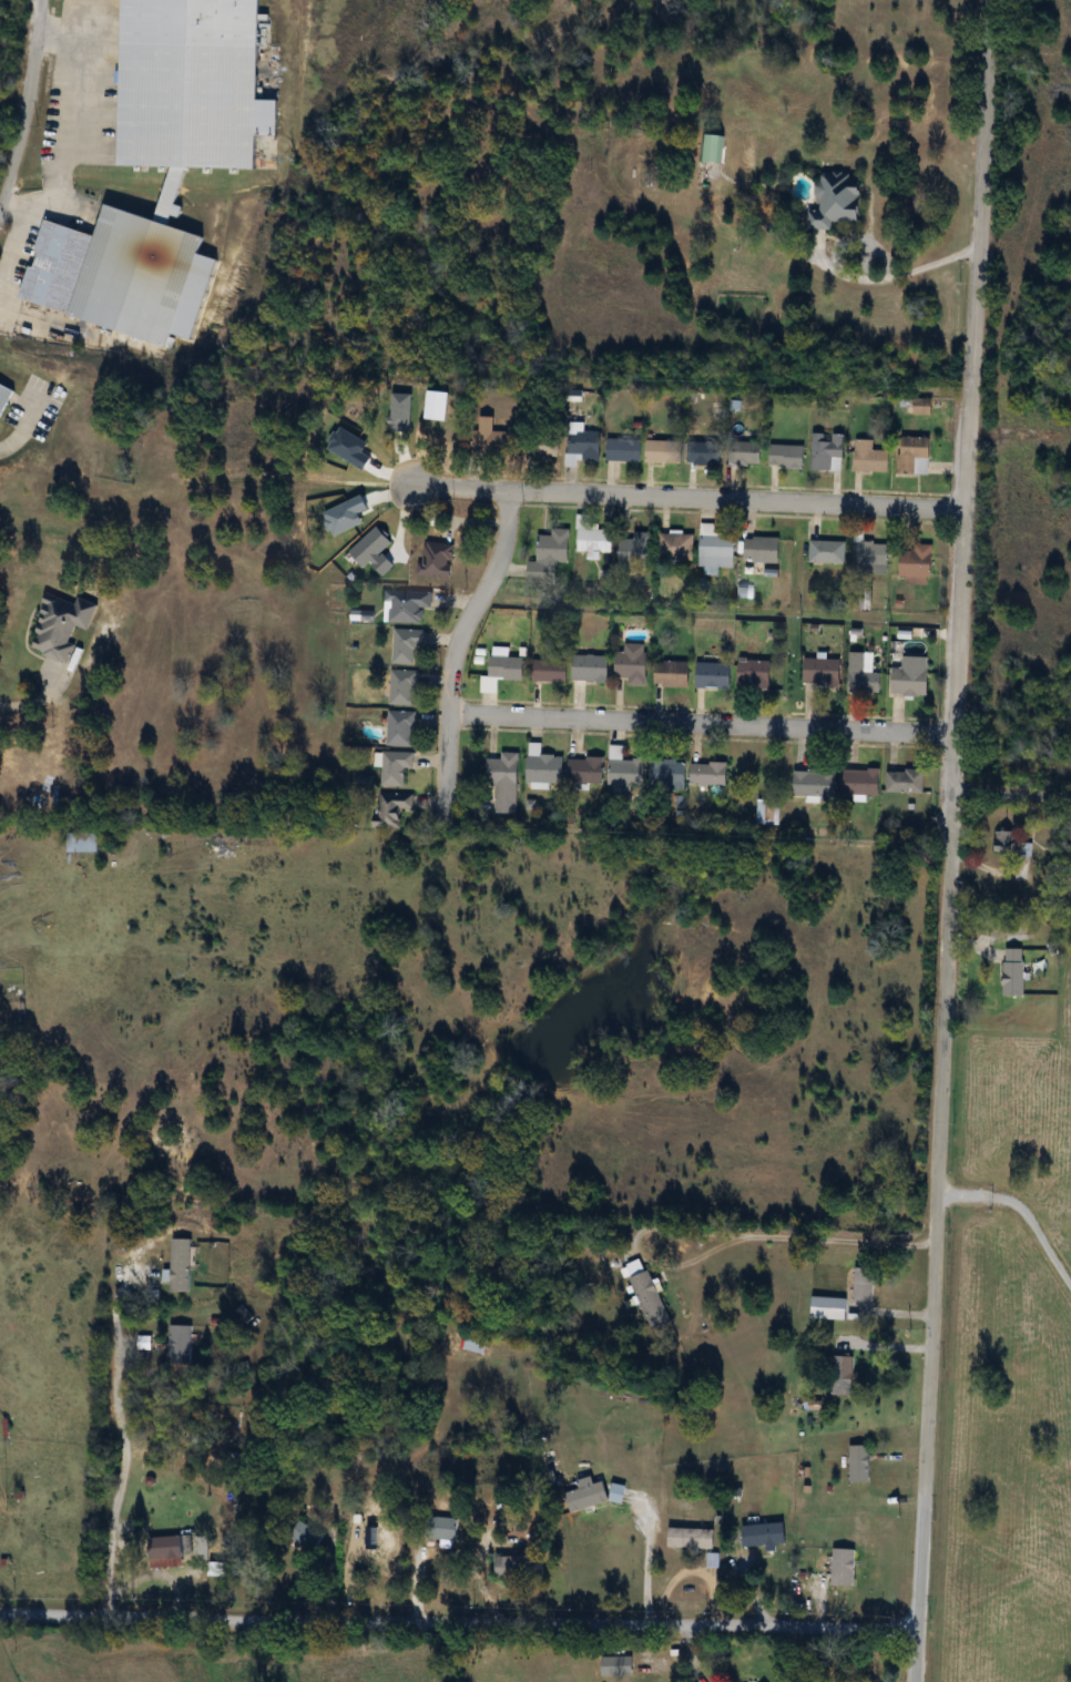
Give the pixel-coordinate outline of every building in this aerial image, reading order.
[(123,167),(261,170),(264,0),(126,0),(123,167)] [(724,163),(727,136),(712,134),(710,162),(724,163)] [(863,222),(864,174),(821,174),(820,211),(810,210),(810,230),(834,230),(834,222),(863,222)] [(174,346),(206,235),(176,227),(182,206),(176,205),(181,188),(169,185),(159,219),(109,204),(100,236),(47,220),(23,302),(174,346)] [(0,382),(0,424),(16,389),(0,382)] [(916,415),(932,415),(932,399),(916,399),(916,415)] [(510,432),(493,432),(493,419),(481,419),(481,429),(475,429),(475,455),(510,455),(510,432)] [(601,463),(602,432),(569,431),(569,462),(601,463)] [(844,470),(844,435),(813,435),(813,470),(844,470)] [(609,461),(642,461),(642,437),(609,437),(609,461)] [(901,475),(932,475),(932,437),(901,437),(901,475)] [(648,463),(684,463),(684,440),(648,440),(648,463)] [(874,440),(855,440),(855,472),(890,472),(890,451),(874,451),(874,440)] [(691,465),(723,466),(723,443),(691,443),(691,465)] [(763,443),(731,443),(731,467),(763,467),(763,443)] [(806,446),(771,446),(771,469),(806,469),(806,446)] [(664,559),(698,560),(698,534),(671,534),(671,516),(664,516),(664,559)] [(572,530),(553,529),(553,534),(535,534),(534,580),(560,580),(560,563),(571,563),(572,530)] [(580,530),(580,553),(614,553),(614,530),(580,530)] [(654,565),(654,533),(635,533),(635,539),(622,539),(622,565),(654,565)] [(737,567),(737,536),(714,536),(714,567),(737,567)] [(782,538),(747,538),(747,563),(782,563),(782,538)] [(420,574),(452,580),(458,545),(426,539),(420,574)] [(811,564),(845,564),(845,542),(811,541),(811,564)] [(888,574),(888,543),(854,543),(854,574),(888,574)] [(932,545),(915,545),(915,550),(902,550),(902,585),(932,585),(932,545)] [(433,592),(391,592),(391,600),(391,622),(423,622),(423,609),(433,609),(433,592)] [(89,630),(98,605),(79,598),(77,604),(51,595),(32,651),(67,663),(80,627),(89,630)] [(395,664),(418,664),(418,647),(426,647),(426,629),(395,629),(395,664)] [(631,686),(649,686),(649,645),(626,645),(626,653),(618,653),(618,677),(631,677),(631,686)] [(865,654),(849,654),(849,693),(880,693),(880,674),(865,674),(865,654)] [(574,682),(611,682),(611,655),(574,655),(574,682)] [(525,680),(525,657),(491,657),(491,676),(483,676),(483,693),(500,693),(500,680),(525,680)] [(569,682),(569,658),(535,658),(535,682),(569,682)] [(840,659),(805,659),(805,685),(840,685),(840,659)] [(740,685),(773,685),(773,660),(740,660),(740,685)] [(658,662),(658,687),(691,687),(691,662),(658,662)] [(733,663),(697,663),(697,689),(733,689),(733,663)] [(929,669),(894,669),(894,695),(929,695),(929,669)] [(393,706),(420,706),(420,671),(393,671),(393,706)] [(417,712),(389,712),(389,747),(417,747),(417,712)] [(565,756),(539,756),(539,744),(530,744),(530,783),(565,783),(565,756)] [(416,753),(384,753),(384,787),(406,787),(406,768),(416,768),(416,753)] [(520,753),(502,753),(502,760),(489,759),(489,784),(498,784),(498,814),(519,814),(520,753)] [(605,758),(570,758),(570,784),(605,784),(605,758)] [(687,790),(688,761),(613,759),(611,796),(636,797),(636,789),(687,790)] [(728,763),(692,763),(692,785),(728,785),(728,763)] [(880,796),(880,770),(843,770),(843,796),(880,796)] [(835,771),(794,771),(794,797),(835,797),(835,771)] [(925,771),(889,771),(889,794),(925,794),(925,771)] [(414,794),(378,794),(378,828),(404,828),(404,810),(414,810),(414,794)] [(779,825),(779,801),(758,801),(758,825),(779,825)] [(68,855),(101,855),(101,832),(68,832),(68,855)] [(996,853),(1022,853),(1022,832),(996,832),(996,853)] [(1005,948),(1005,996),(1026,996),(1026,948),(1005,948)] [(1055,1210),(1056,1204),(1032,1201),(1031,1207),(1055,1210)] [(173,1293),(193,1293),(193,1239),(173,1239),(173,1293)] [(651,1330),(671,1324),(652,1270),(644,1272),(640,1261),(629,1265),(651,1330)] [(875,1302),(877,1269),(857,1269),(856,1301),(875,1302)] [(848,1321),(849,1299),(813,1297),(812,1319),(848,1321)] [(192,1366),(192,1326),(170,1326),(170,1366),(192,1366)] [(466,1351),(486,1355),(490,1338),(469,1334),(466,1351)] [(855,1396),(856,1357),(834,1357),(834,1396),(855,1396)] [(871,1483),(871,1446),(850,1446),(850,1483),(871,1483)] [(581,1489),(568,1493),(574,1513),(612,1501),(606,1482),(596,1485),(593,1477),(578,1482),(581,1489)] [(429,1540),(459,1540),(459,1518),(429,1518),(429,1540)] [(788,1546),(786,1524),(742,1526),(744,1549),(788,1546)] [(717,1529),(670,1528),(670,1548),(717,1549),(717,1529)] [(147,1558),(191,1558),(191,1537),(147,1537),(147,1558)] [(857,1549),(834,1549),(834,1586),(857,1586),(857,1549)] [(545,1556),(501,1556),(501,1578),(545,1578),(545,1556)] [(604,1678),(635,1678),(635,1658),(604,1658),(604,1678)]
